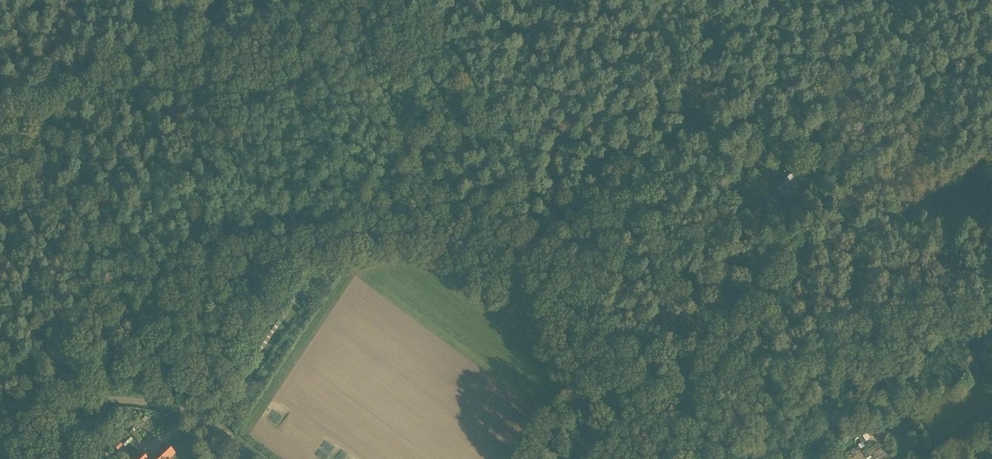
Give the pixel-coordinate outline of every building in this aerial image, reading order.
[(763,211),(765,213),(773,219),(779,212),(769,204),(763,211)] [(175,454),(168,446),(155,458),(170,458),(175,454)]
